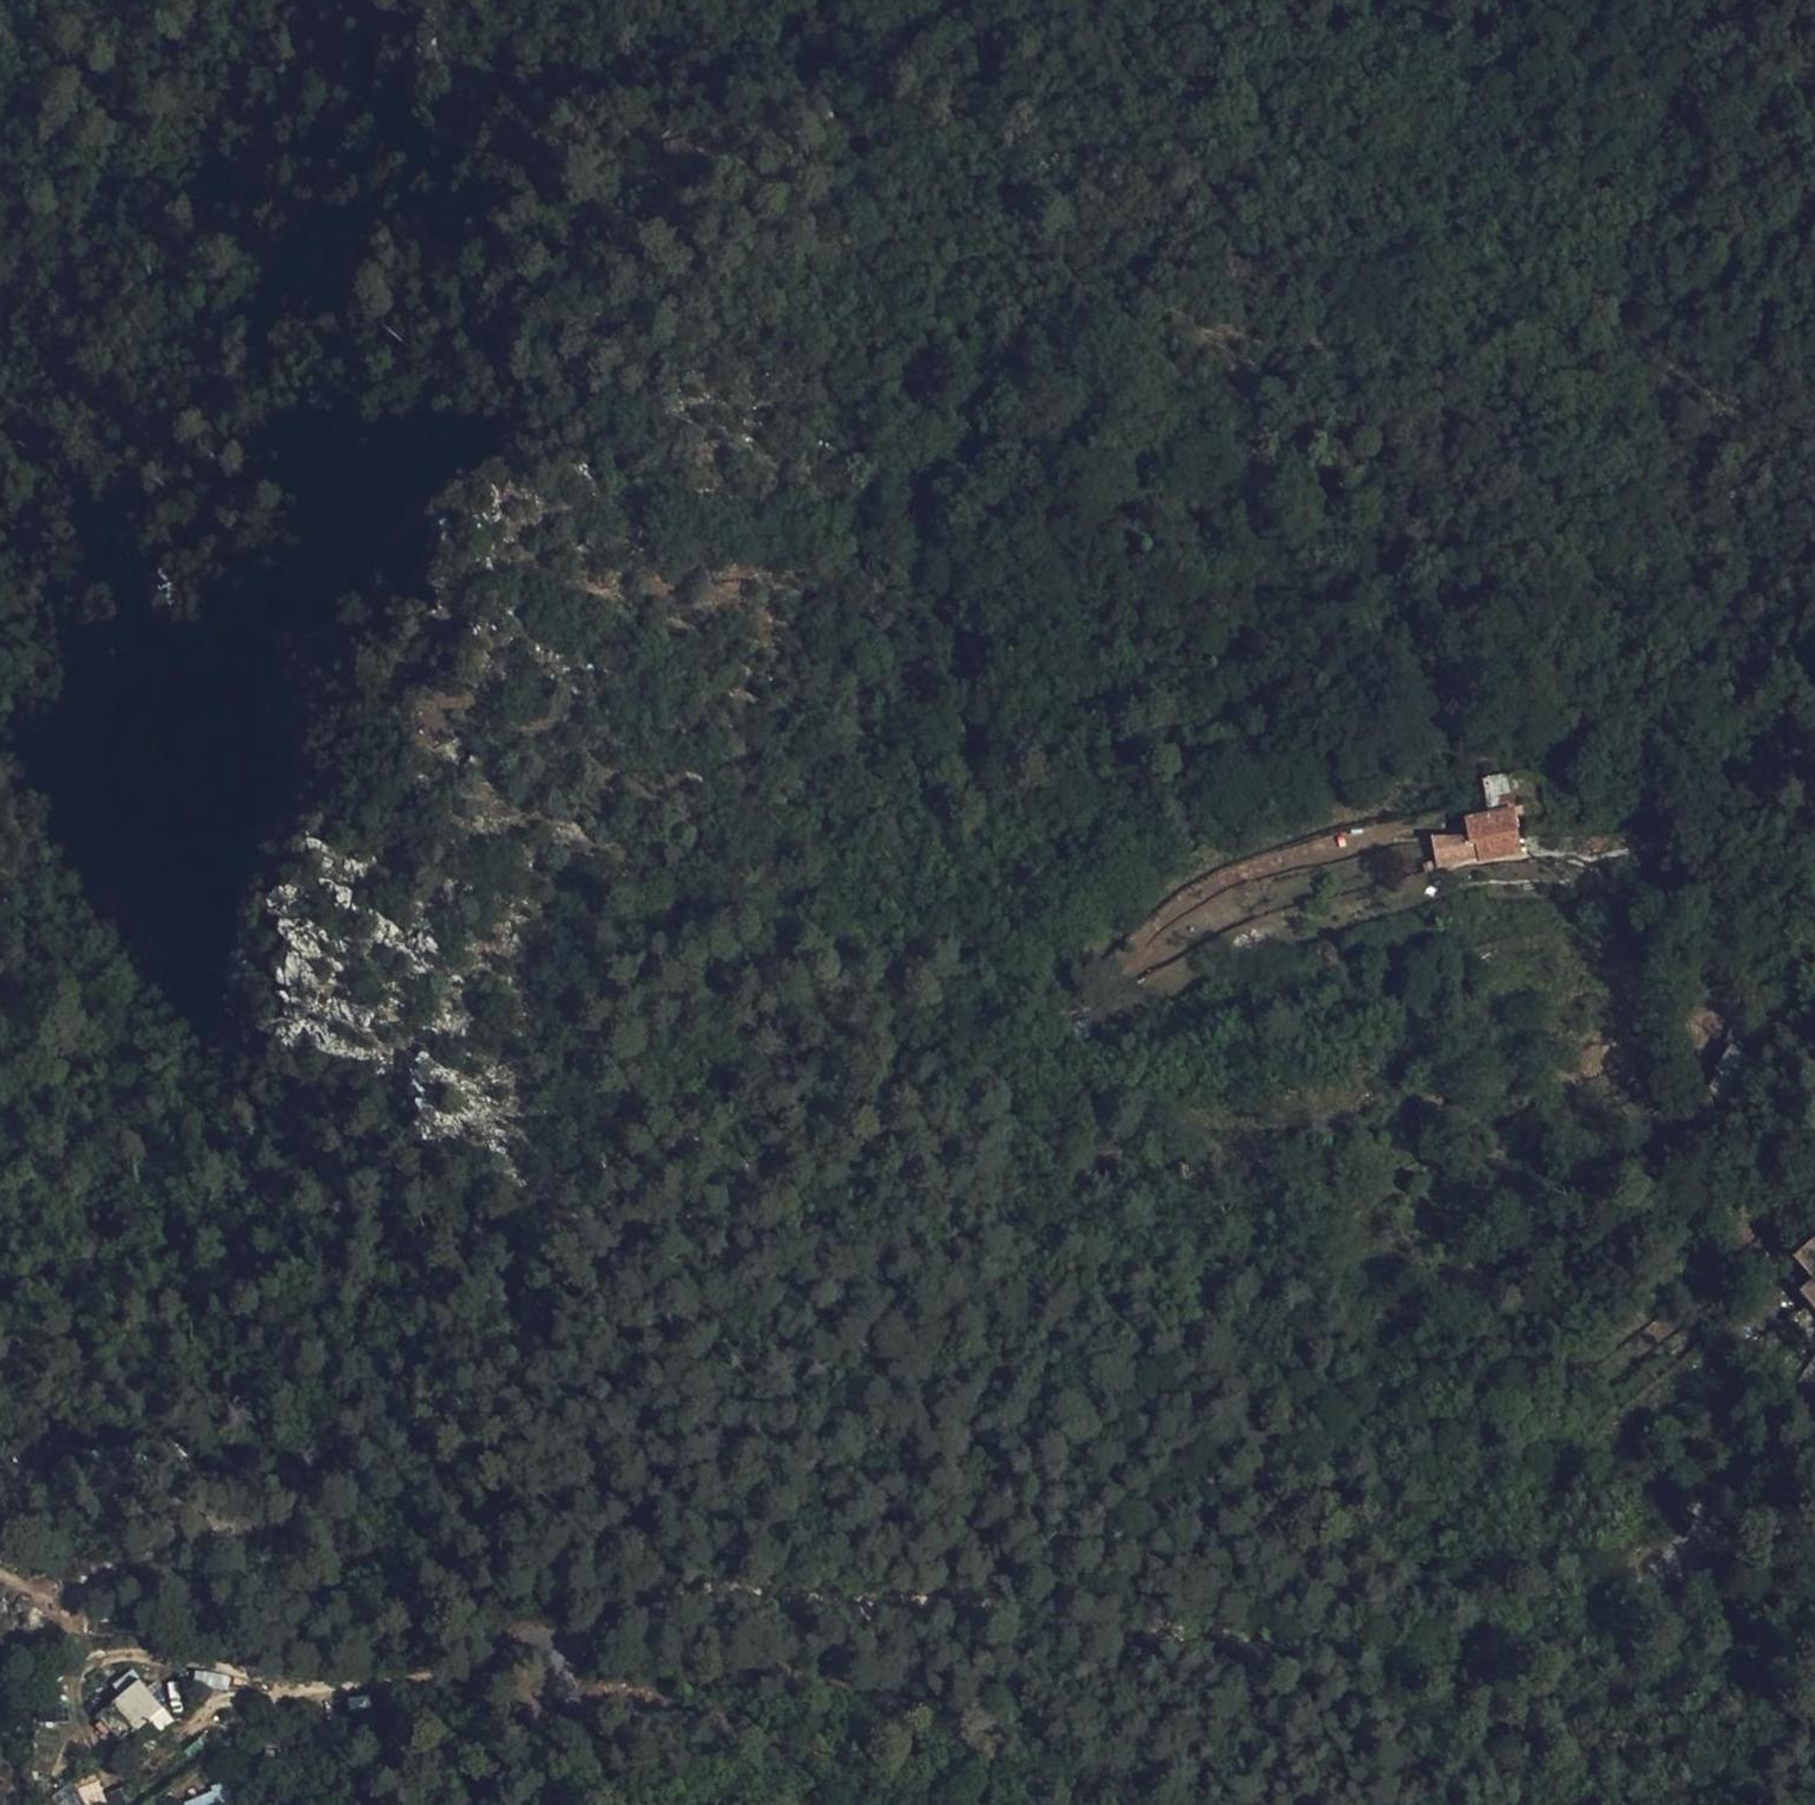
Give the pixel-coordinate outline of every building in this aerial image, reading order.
[(1533,754),(1508,755),(1508,777),(1509,788),(1533,787),(1533,754)] [(1533,808),(1533,801),(1533,787),(1509,788),(1509,809),(1533,808)] [(1493,833),(1536,831),(1533,808),(1509,809),(1509,788),(1486,789),(1487,816),(1492,817),(1493,833)] [(1735,1075),(1764,1025),(1739,1013),(1726,1040),(1729,1042),(1719,1058),(1707,1074),(1697,1086),(1710,1097),(1735,1075)] [(1802,1218),(1814,1237),(1814,1209),(1802,1218)] [(1805,1253),(1814,1267),(1814,1246),(1805,1253)] [(169,1680),(150,1656),(124,1674),(145,1699),(169,1680)] [(186,1804),(223,1804),(219,1791),(185,1800),(186,1804)]
